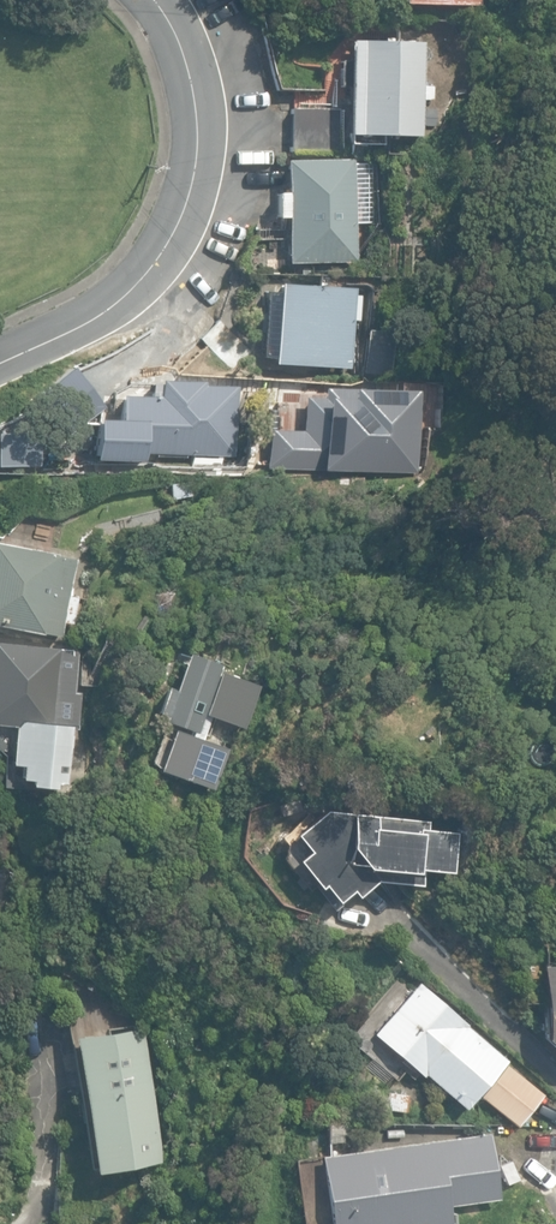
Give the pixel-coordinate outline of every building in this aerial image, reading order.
[(346,135),(390,136),(415,137),(416,99),(419,99),(428,100),(428,85),(419,85),(420,44),(350,41),(349,60),(349,66),(348,82),(348,88),(346,135)] [(290,151),(343,154),(344,111),(292,108),(290,151)] [(285,161),(288,263),(358,262),(355,159),(285,161)] [(270,364),(348,368),(351,308),(358,309),(359,294),(352,294),(352,288),(276,283),(275,291),(263,290),(259,356),(271,357),(270,364)] [(198,340),(230,371),(250,351),(217,319),(198,340)] [(59,397),(77,432),(105,417),(101,411),(109,397),(97,376),(59,397)] [(193,465),(222,467),(222,455),(235,456),(238,386),(202,385),(202,381),(158,379),(158,382),(150,382),(150,396),(119,394),(118,427),(98,426),(97,459),(141,461),(141,452),(157,453),(157,456),(186,457),(186,454),(194,454),(193,465)] [(2,463),(2,462),(41,463),(39,430),(0,431),(0,464),(2,463)] [(169,484),(173,499),(194,495),(190,479),(169,484)] [(58,636),(60,625),(71,625),(76,597),(67,594),(73,559),(59,557),(58,557),(58,555),(58,554),(0,544),(0,626),(41,634),(41,633),(58,636)] [(54,787),(55,781),(65,782),(71,713),(76,713),(76,711),(80,711),(80,702),(77,702),(78,693),(73,692),(77,650),(0,643),(0,727),(12,728),(12,725),(15,725),(12,765),(22,766),(21,779),(30,780),(30,785),(54,787)] [(197,733),(222,663),(188,651),(163,721),(197,733)] [(158,767),(190,779),(204,743),(172,731),(158,767)] [(313,884),(335,909),(375,880),(423,885),(424,870),(453,873),(457,832),(427,828),(428,822),(322,809),(293,833),(307,851),(296,860),(315,883),(313,884)] [(540,965),(540,1037),(555,1050),(555,966),(540,965)] [(425,1074),(464,1108),(506,1059),(467,1025),(468,1023),(419,980),(373,1032),(386,1044),(375,1057),(397,1077),(409,1064),(423,1076),(425,1074)] [(71,1035),(89,1171),(159,1161),(140,1026),(71,1035)] [(480,1096),(516,1126),(544,1093),(508,1063),(480,1096)] [(385,1108),(405,1111),(408,1093),(388,1090),(385,1108)] [(447,1205),(496,1198),(487,1132),(319,1155),(329,1223),(449,1223),(447,1205)]
